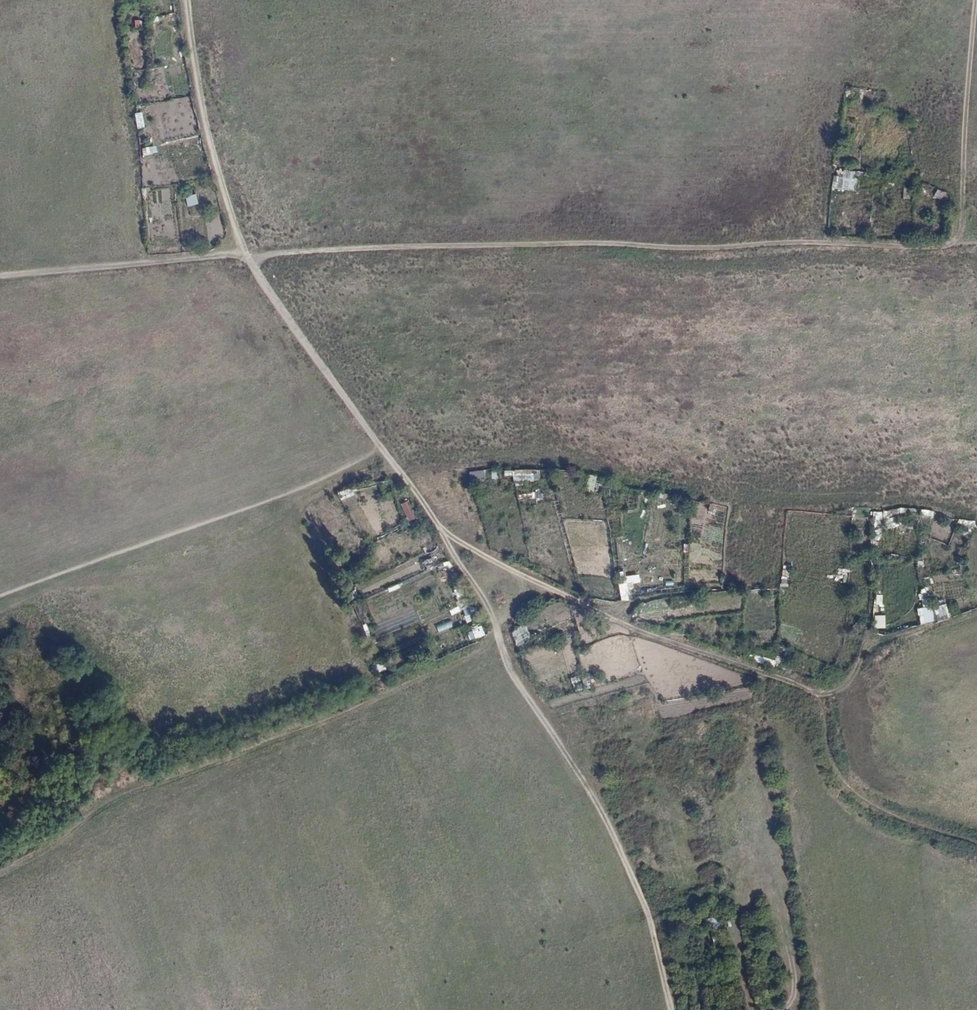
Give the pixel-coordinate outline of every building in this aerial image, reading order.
[(135,128),(143,127),(141,112),(133,113),(135,128)] [(140,147),(141,156),(155,155),(154,146),(140,147)] [(186,207),(196,205),(194,194),(184,196),(186,207)] [(482,478),(480,470),(468,473),(470,481),(482,478)] [(408,500),(400,503),(406,521),(415,518),(408,500)] [(432,557),(422,561),(424,568),(434,564),(432,557)] [(619,597),(630,597),(630,585),(619,585),(619,597)] [(934,608),(937,620),(946,618),(943,605),(934,608)] [(933,622),(931,607),(917,609),(919,624),(933,622)] [(450,621),(435,626),(437,633),(452,627),(450,621)] [(464,628),(469,640),(483,635),(479,623),(464,628)]
